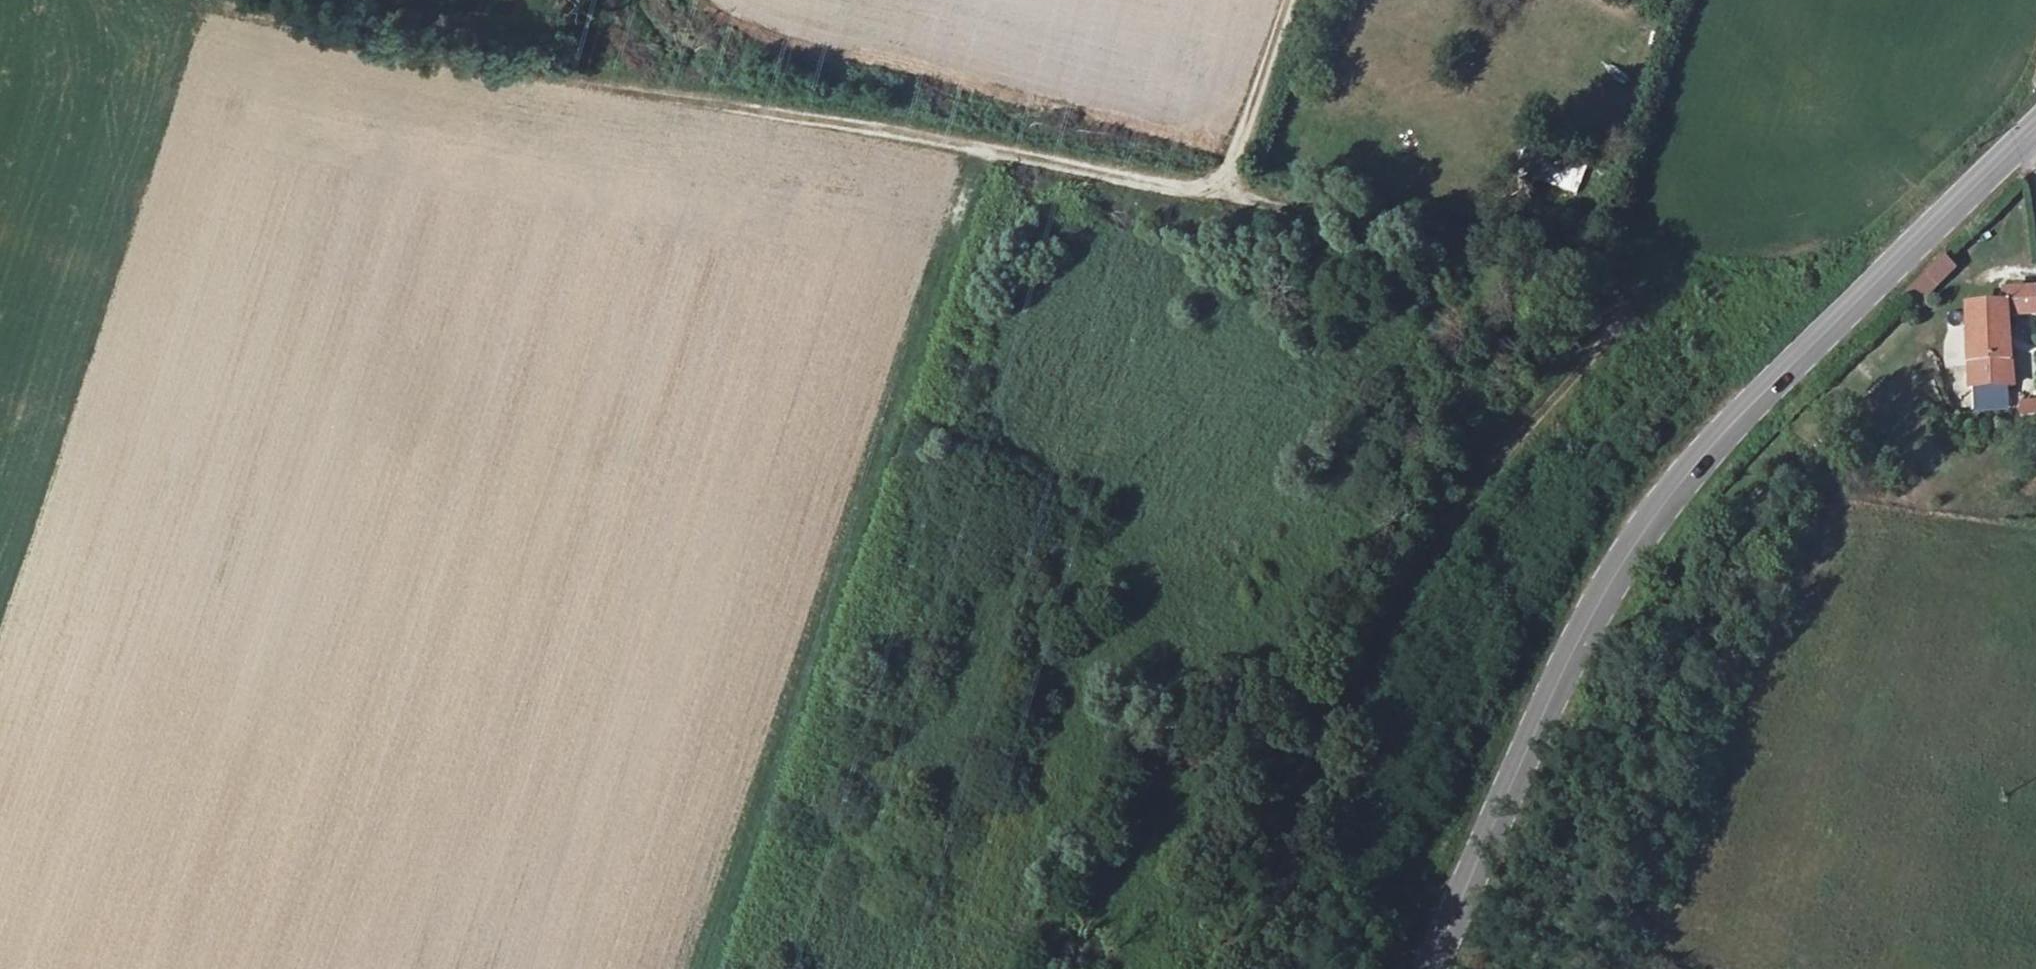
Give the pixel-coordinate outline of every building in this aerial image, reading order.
[(1580,188),(1584,161),(1527,153),(1523,180),(1580,188)] [(1943,259),(1906,294),(1916,304),(1953,269),(1943,259)] [(2012,316),(2035,315),(2035,290),(2010,291),(2011,304),(2012,316)] [(1973,387),(2015,385),(2012,316),(2011,304),(1969,306),(1973,387)] [(1961,312),(1948,312),(1948,334),(1962,334),(1961,312)] [(2020,403),(2022,415),(2034,413),(2033,401),(2020,403)]
